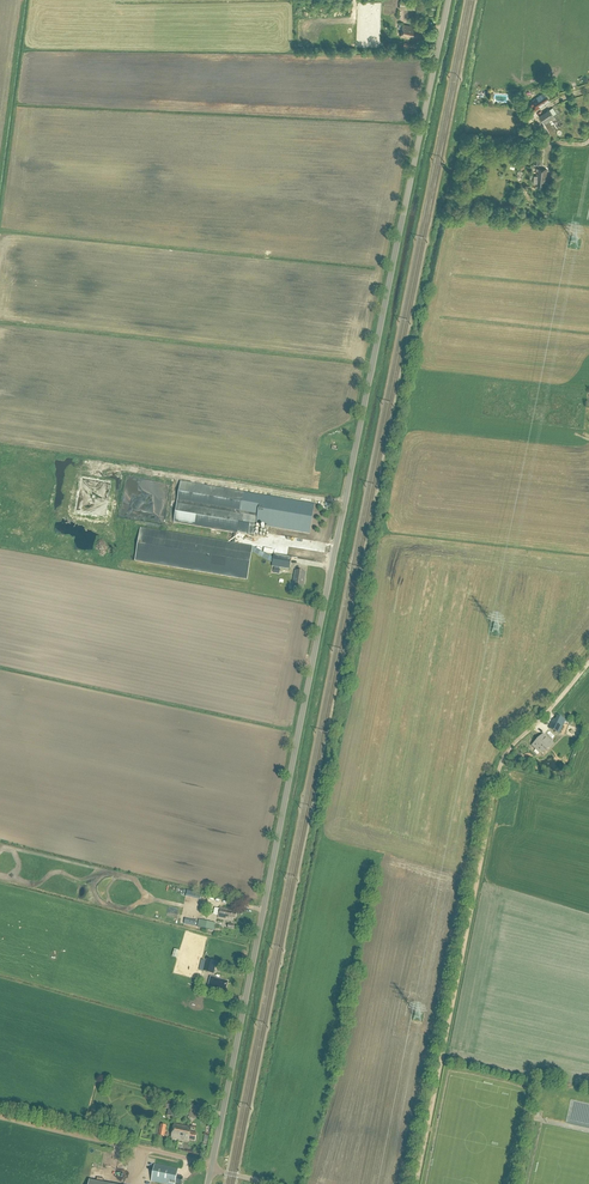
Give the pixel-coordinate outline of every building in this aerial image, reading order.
[(416,1),(406,0),(400,0),(399,8),(415,10),(416,1)] [(401,36),(405,37),(411,38),(414,39),(415,37),(422,39),(424,29),(413,27),(414,26),(403,24),(401,36)] [(534,110),(550,100),(544,91),(529,102),(534,110)] [(519,99),(517,100),(519,102),(521,106),(526,103),(523,97),(519,99)] [(539,116),(544,124),(554,117),(549,109),(539,116)] [(525,117),(526,120),(524,121),(527,125),(528,124),(531,129),(537,126),(530,114),(525,117)] [(542,164),(543,155),(532,155),(531,162),(534,162),(534,163),(542,164)] [(545,186),(547,169),(537,168),(537,176),(537,177),(536,185),(545,186)] [(261,515),(263,506),(247,503),(245,511),(261,515)] [(314,534),(317,520),(264,510),(262,521),(268,522),(267,525),(314,534)] [(252,536),(254,525),(244,523),(242,534),(252,536)] [(255,525),(253,535),(259,536),(261,526),(255,525)] [(294,562),(295,557),(278,554),(276,566),(293,570),(295,562),(294,562)] [(233,577),(253,579),(254,562),(235,561),(235,564),(234,564),(233,577)] [(302,592),(305,573),(295,572),(292,591),(302,592)] [(568,723),(554,715),(548,727),(562,735),(568,723)] [(545,754),(554,745),(543,734),(531,746),(535,750),(534,752),(537,755),(539,754),(543,751),(545,754)] [(518,753),(514,762),(519,764),(523,756),(518,753)] [(236,919),(237,913),(233,912),(233,911),(220,909),(218,918),(225,920),(226,919),(228,919),(229,918),(236,919)] [(210,974),(213,961),(206,960),(206,962),(202,961),(200,971),(210,974)] [(226,991),(228,982),(210,977),(208,986),(226,991)] [(177,1119),(179,1107),(165,1104),(164,1109),(168,1109),(167,1117),(177,1119)] [(186,1132),(187,1127),(174,1124),(171,1139),(179,1140),(181,1135),(184,1135),(185,1131),(186,1132)] [(165,1137),(167,1127),(161,1125),(159,1136),(165,1137)] [(181,1135),(179,1140),(189,1142),(189,1141),(195,1142),(197,1134),(191,1133),(192,1128),(187,1127),(186,1132),(185,1131),(184,1135),(181,1135)] [(183,1177),(177,1176),(178,1169),(155,1165),(151,1182),(161,1183),(182,1183),(183,1177)]
